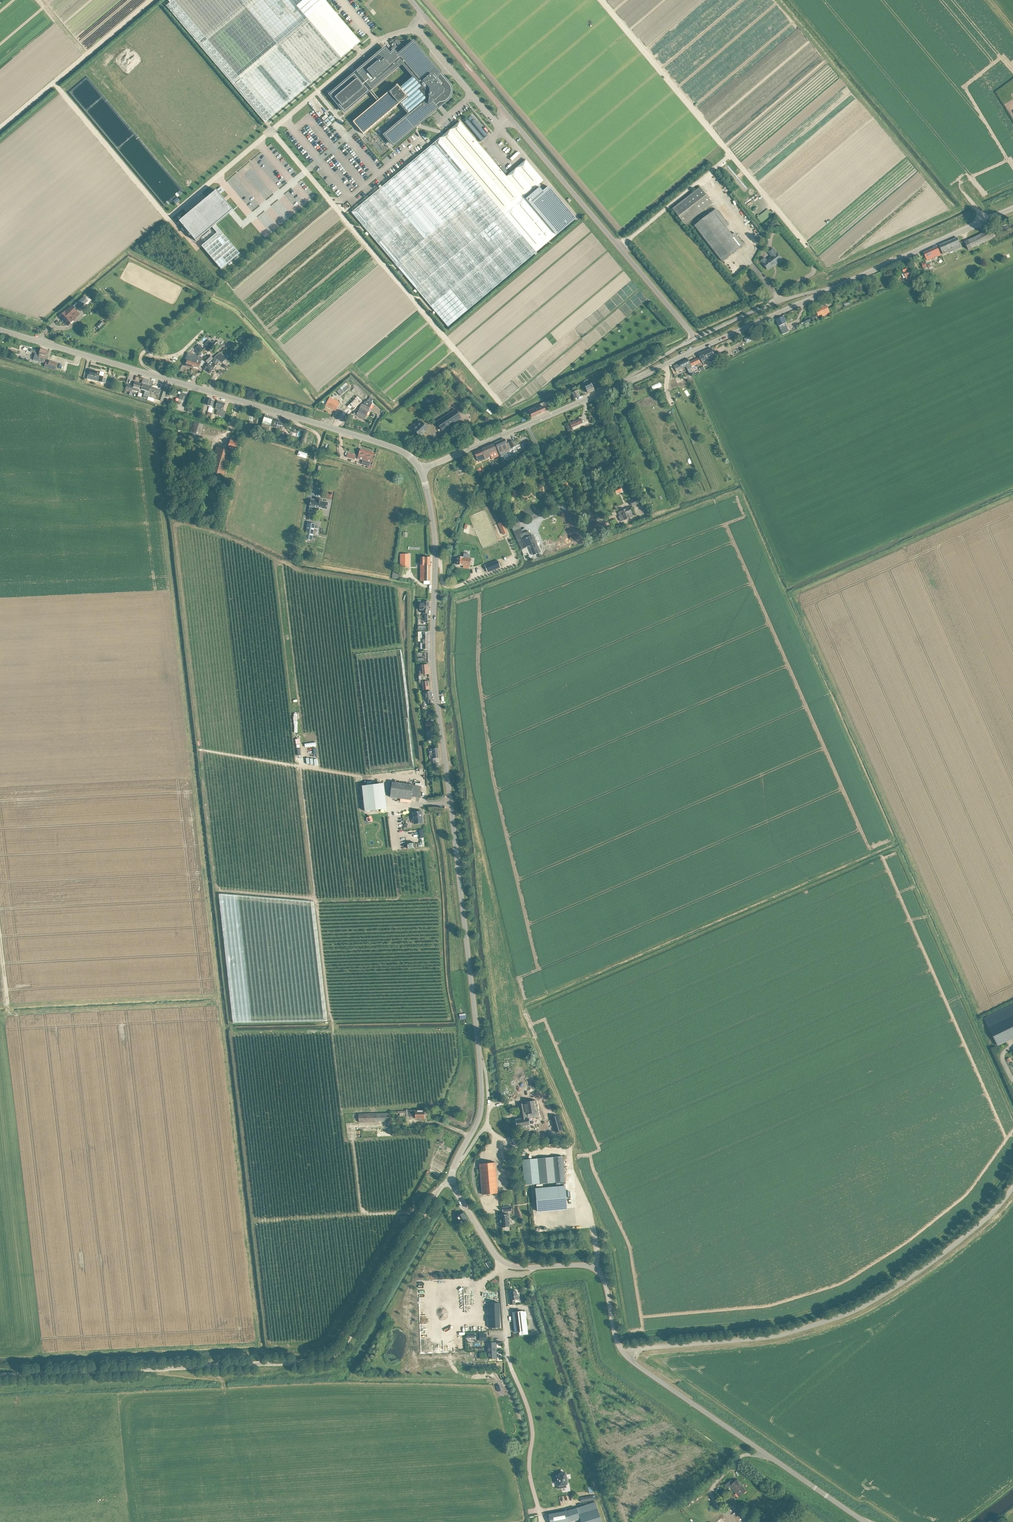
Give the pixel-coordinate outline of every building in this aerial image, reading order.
[(166,6),(231,83),(265,123),(360,42),(326,2),(325,0),(304,0),(301,2),(296,6),(295,4),(299,0),(174,0),(166,6)] [(391,19),(394,23),(398,20),(397,19),(403,14),(399,9),(401,7),(396,0),(384,9),(391,18),(391,19)] [(344,112),(368,91),(367,89),(369,88),(369,87),(370,88),(372,88),(398,66),(398,64),(397,63),(400,60),(413,76),(400,88),(397,85),(353,122),(363,134),(399,104),(409,115),(406,117),(406,120),(404,119),(386,135),(386,137),(392,144),(394,145),(412,129),(412,127),(415,127),(437,109),(437,107),(436,106),(437,105),(438,106),(439,105),(439,104),(440,103),(441,103),(442,103),(444,102),(445,102),(446,101),(448,100),(449,99),(449,98),(450,96),(451,95),(451,93),(451,91),(451,90),(451,88),(450,87),(450,85),(449,84),(442,76),(440,78),(439,76),(440,73),(414,44),(412,43),(398,56),(395,53),(393,52),(390,55),(386,50),(384,50),(358,71),(358,74),(360,76),(358,78),(354,74),(330,95),(344,112)] [(477,120),(480,118),(481,120),(485,118),(476,106),(470,111),(477,120)] [(506,176),(460,121),(352,213),(416,289),(448,327),(576,219),(548,187),(543,192),(538,186),(544,181),(526,160),(506,176)] [(197,199),(200,203),(235,173),(234,172),(236,170),(234,168),(197,199)] [(294,186),(300,183),(294,174),(289,178),(294,186)] [(281,188),(289,196),(294,204),(298,208),(302,206),(304,203),(303,201),(296,195),(291,185),(286,181),(282,183),(280,186),(281,188)] [(685,225),(713,203),(701,187),(673,209),(685,225)] [(271,194),(291,214),(295,209),(284,199),(285,198),(276,189),(271,194)] [(299,191),(307,201),(312,197),(307,190),(304,192),(302,189),(299,191)] [(216,190),(179,222),(196,241),(212,227),(217,233),(201,246),(221,269),(240,253),(216,224),(233,210),(216,190)] [(270,194),(264,199),(281,222),(287,218),(270,194)] [(274,228),(279,224),(260,202),(255,206),(274,228)] [(570,208),(568,209),(576,219),(578,217),(570,208)] [(266,235),(270,232),(253,209),(248,213),(254,221),(257,219),(258,220),(259,220),(263,225),(261,227),(263,230),(266,235)] [(729,225),(717,209),(711,214),(695,226),(723,262),(744,245),(735,233),(732,235),(729,231),(729,230),(726,227),(729,225)] [(239,220),(244,227),(249,223),(244,217),(239,220)] [(250,250),(254,246),(236,223),(232,227),(250,250)] [(969,250),(996,237),(994,233),(991,229),(964,242),(969,250)] [(949,253),(962,248),(959,242),(957,238),(939,245),(941,250),(943,255),(948,252),(949,253)] [(933,259),(941,255),(939,251),(937,246),(923,253),(925,257),(927,260),(932,258),(933,259)] [(778,262),(782,259),(774,249),(769,253),(772,256),(767,260),(765,258),(761,261),(768,269),(774,264),(775,265),(778,262)] [(906,280),(910,278),(910,277),(911,276),(908,271),(911,270),(909,265),(902,268),(906,280)] [(77,303),(73,306),(77,310),(81,307),(80,306),(87,299),(84,297),(77,303)] [(71,317),(77,312),(72,306),(63,313),(60,317),(68,326),(74,320),(71,317)] [(836,311),(834,306),(828,309),(827,306),(816,310),(817,313),(816,314),(817,316),(821,314),(823,317),(830,313),(836,311)] [(783,334),(789,332),(786,323),(785,321),(783,316),(776,320),(778,324),(783,334)] [(541,327),(536,329),(538,335),(544,333),(541,327)] [(747,344),(751,341),(756,339),(754,335),(749,337),(744,339),(747,344)] [(203,340),(198,345),(203,348),(207,343),(203,340)] [(717,360),(714,353),(712,348),(699,354),(702,362),(708,359),(709,363),(717,360)] [(45,359),(46,360),(49,351),(40,349),(40,351),(31,349),(30,352),(35,353),(33,360),(43,363),(45,359)] [(222,362),(226,359),(227,357),(223,355),(220,352),(207,365),(204,369),(210,374),(216,364),(215,363),(218,359),(222,362)] [(723,361),(730,357),(727,352),(720,355),(723,361)] [(195,358),(195,356),(191,354),(190,357),(188,357),(187,361),(185,366),(192,368),(194,362),(195,363),(197,359),(195,358)] [(207,363),(209,362),(212,358),(209,355),(204,360),(207,363)] [(200,365),(202,358),(197,356),(197,359),(195,363),(194,362),(192,368),(199,370),(200,365)] [(697,367),(702,365),(698,358),(690,362),(692,367),(696,365),(697,367)] [(688,370),(692,368),(692,367),(690,362),(688,359),(679,363),(682,368),(686,366),(688,370)] [(55,370),(58,363),(49,360),(49,363),(46,363),(45,367),(55,370)] [(97,371),(90,369),(89,374),(88,374),(87,379),(102,383),(103,377),(97,375),(97,371)] [(678,383),(676,377),(671,379),(669,387),(678,383)] [(139,392),(141,384),(135,382),(133,386),(127,384),(125,390),(131,392),(132,390),(139,392)] [(588,393),(594,390),(591,383),(584,386),(588,393)] [(148,399),(148,398),(148,397),(152,387),(143,384),(141,390),(145,391),(143,397),(148,399)] [(340,395),(350,388),(351,386),(349,384),(348,385),(342,390),(340,388),(336,391),(338,393),(340,395)] [(583,385),(577,388),(580,394),(586,391),(583,385)] [(159,389),(152,387),(148,397),(148,398),(148,399),(153,401),(154,399),(162,402),(166,392),(161,390),(159,389)] [(575,399),(580,396),(578,390),(572,393),(575,399)] [(362,401),(357,396),(348,406),(353,411),(362,401)] [(367,400),(366,402),(365,402),(364,405),(362,404),(356,415),(365,420),(367,414),(368,415),(370,412),(369,412),(372,405),(371,405),(372,403),(371,402),(373,399),(370,397),(368,401),(367,400)] [(335,411),(338,406),(339,403),(330,398),(325,405),(335,411)] [(224,417),(226,412),(223,411),(225,404),(218,401),(215,409),(217,409),(216,414),(224,417)] [(546,411),(544,407),(543,406),(537,409),(536,407),(528,410),(529,413),(531,417),(546,411)] [(456,409),(436,422),(442,431),(461,418),(456,409)] [(277,425),(279,419),(265,415),(260,429),(268,432),(270,426),(276,428),(277,425)] [(277,425),(276,428),(282,430),(283,427),(284,421),(279,419),(277,425)] [(573,430),(572,427),(582,423),(581,419),(570,423),(572,427),(570,428),(569,425),(566,426),(568,432),(573,430)] [(421,422),(419,420),(415,425),(416,426),(413,429),(420,436),(428,429),(421,422)] [(200,435),(202,429),(203,425),(195,422),(192,433),(200,435)] [(506,444),(504,439),(495,443),(499,452),(512,446),(512,448),(515,446),(513,441),(506,444)] [(236,449),(238,442),(230,440),(228,447),(229,447),(228,451),(217,447),(215,452),(208,475),(223,479),(230,458),(231,452),(231,451),(232,448),(236,449)] [(499,456),(495,448),(493,444),(474,452),(476,457),(478,461),(480,460),(486,458),(486,457),(487,456),(490,455),(492,459),(499,456)] [(371,463),(374,453),(360,449),(357,459),(371,463)] [(632,506),(639,503),(637,498),(630,501),(632,506)] [(311,499),(309,512),(311,513),(311,510),(319,511),(319,508),(327,509),(328,502),(322,501),(322,500),(317,499),(317,500),(311,499)] [(629,516),(633,515),(629,507),(618,512),(620,517),(623,516),(625,520),(630,518),(629,516)] [(500,523),(498,524),(499,525),(500,524),(504,533),(502,533),(503,535),(507,533),(502,522),(500,523)] [(312,540),(314,529),(315,524),(307,523),(304,539),(312,540)] [(518,523),(511,526),(513,531),(521,528),(518,523)] [(534,544),(529,531),(520,535),(525,548),(529,546),(531,551),(533,555),(538,553),(541,552),(536,543),(534,544)] [(567,535),(559,539),(562,546),(576,539),(573,531),(568,533),(569,535),(567,536),(567,535)] [(498,552),(489,556),(488,552),(482,554),(484,562),(500,556),(498,552)] [(409,567),(409,554),(401,554),(400,567),(409,567)] [(430,584),(430,565),(430,557),(425,557),(421,557),(420,581),(424,581),(424,584),(425,584),(430,584)] [(463,557),(457,557),(457,565),(462,565),(470,566),(471,559),(463,558),(463,557)] [(500,568),(498,560),(485,565),(487,572),(500,568)] [(399,579),(401,571),(394,570),(392,578),(399,579)] [(428,610),(429,610),(429,601),(424,601),(424,600),(418,600),(418,603),(420,603),(420,610),(423,610),(423,614),(428,614),(428,610)] [(421,648),(428,648),(428,635),(420,635),(420,632),(418,632),(418,642),(421,642),(421,648)] [(421,674),(424,674),(429,674),(428,665),(420,666),(421,674)] [(432,703),(430,691),(422,693),(423,700),(428,700),(429,703),(432,703)] [(430,758),(434,758),(439,758),(437,748),(429,749),(430,758)] [(419,798),(421,786),(415,786),(413,785),(392,782),(390,797),(411,800),(411,797),(419,798)] [(365,811),(387,809),(384,783),(362,786),(365,811)] [(414,824),(418,824),(423,823),(421,811),(413,812),(414,824)] [(1012,1039),(1012,1004),(985,1018),(998,1046),(1012,1039)] [(517,1131),(526,1129),(525,1125),(530,1125),(528,1118),(539,1116),(536,1100),(523,1102),(523,1103),(519,1104),(521,1119),(515,1120),(517,1131)] [(409,1111),(409,1110),(406,1110),(406,1111),(400,1111),(400,1116),(406,1116),(415,1116),(415,1118),(420,1118),(420,1119),(424,1119),(424,1111),(409,1111)] [(359,1122),(390,1121),(390,1113),(358,1114),(359,1122)] [(555,1132),(562,1130),(557,1115),(551,1117),(555,1132)] [(545,1122),(532,1124),(533,1135),(546,1134),(545,1122)] [(524,1185),(565,1181),(563,1156),(522,1160),(524,1185)] [(482,1194),(498,1193),(495,1162),(479,1164),(482,1194)] [(537,1211),(567,1209),(565,1186),(535,1189),(537,1211)] [(509,1214),(508,1214),(507,1211),(512,1211),(511,1206),(502,1207),(502,1212),(504,1212),(504,1214),(500,1215),(501,1227),(510,1227),(509,1214)] [(462,1213),(460,1210),(455,1213),(457,1216),(462,1225),(468,1221),(463,1212),(462,1213)] [(510,1295),(509,1295),(510,1305),(512,1304),(514,1304),(514,1299),(519,1299),(518,1294),(517,1294),(516,1291),(510,1291),(510,1295)] [(499,1303),(493,1303),(487,1303),(488,1327),(500,1327),(499,1304),(499,1303)] [(523,1312),(513,1313),(515,1332),(520,1332),(525,1331),(523,1318),(527,1317),(526,1312),(523,1312)] [(473,1336),(479,1336),(479,1328),(470,1328),(470,1333),(473,1333),(473,1336)] [(496,1358),(496,1342),(488,1342),(488,1347),(487,1347),(487,1353),(488,1353),(488,1358),(496,1358)] [(556,1481),(558,1488),(566,1487),(565,1484),(567,1484),(566,1480),(567,1480),(566,1474),(565,1474),(565,1472),(560,1473),(560,1475),(557,1476),(557,1481),(556,1481)] [(746,1491),(738,1480),(734,1483),(731,1480),(725,1485),(727,1488),(731,1485),(739,1496),(746,1491)] [(595,1502),(576,1508),(568,1511),(548,1514),(550,1521),(563,1521),(569,1521),(580,1518),(581,1521),(601,1521),(597,1509),(595,1502)] [(714,1521),(715,1521),(732,1521),(725,1513),(714,1521)]
